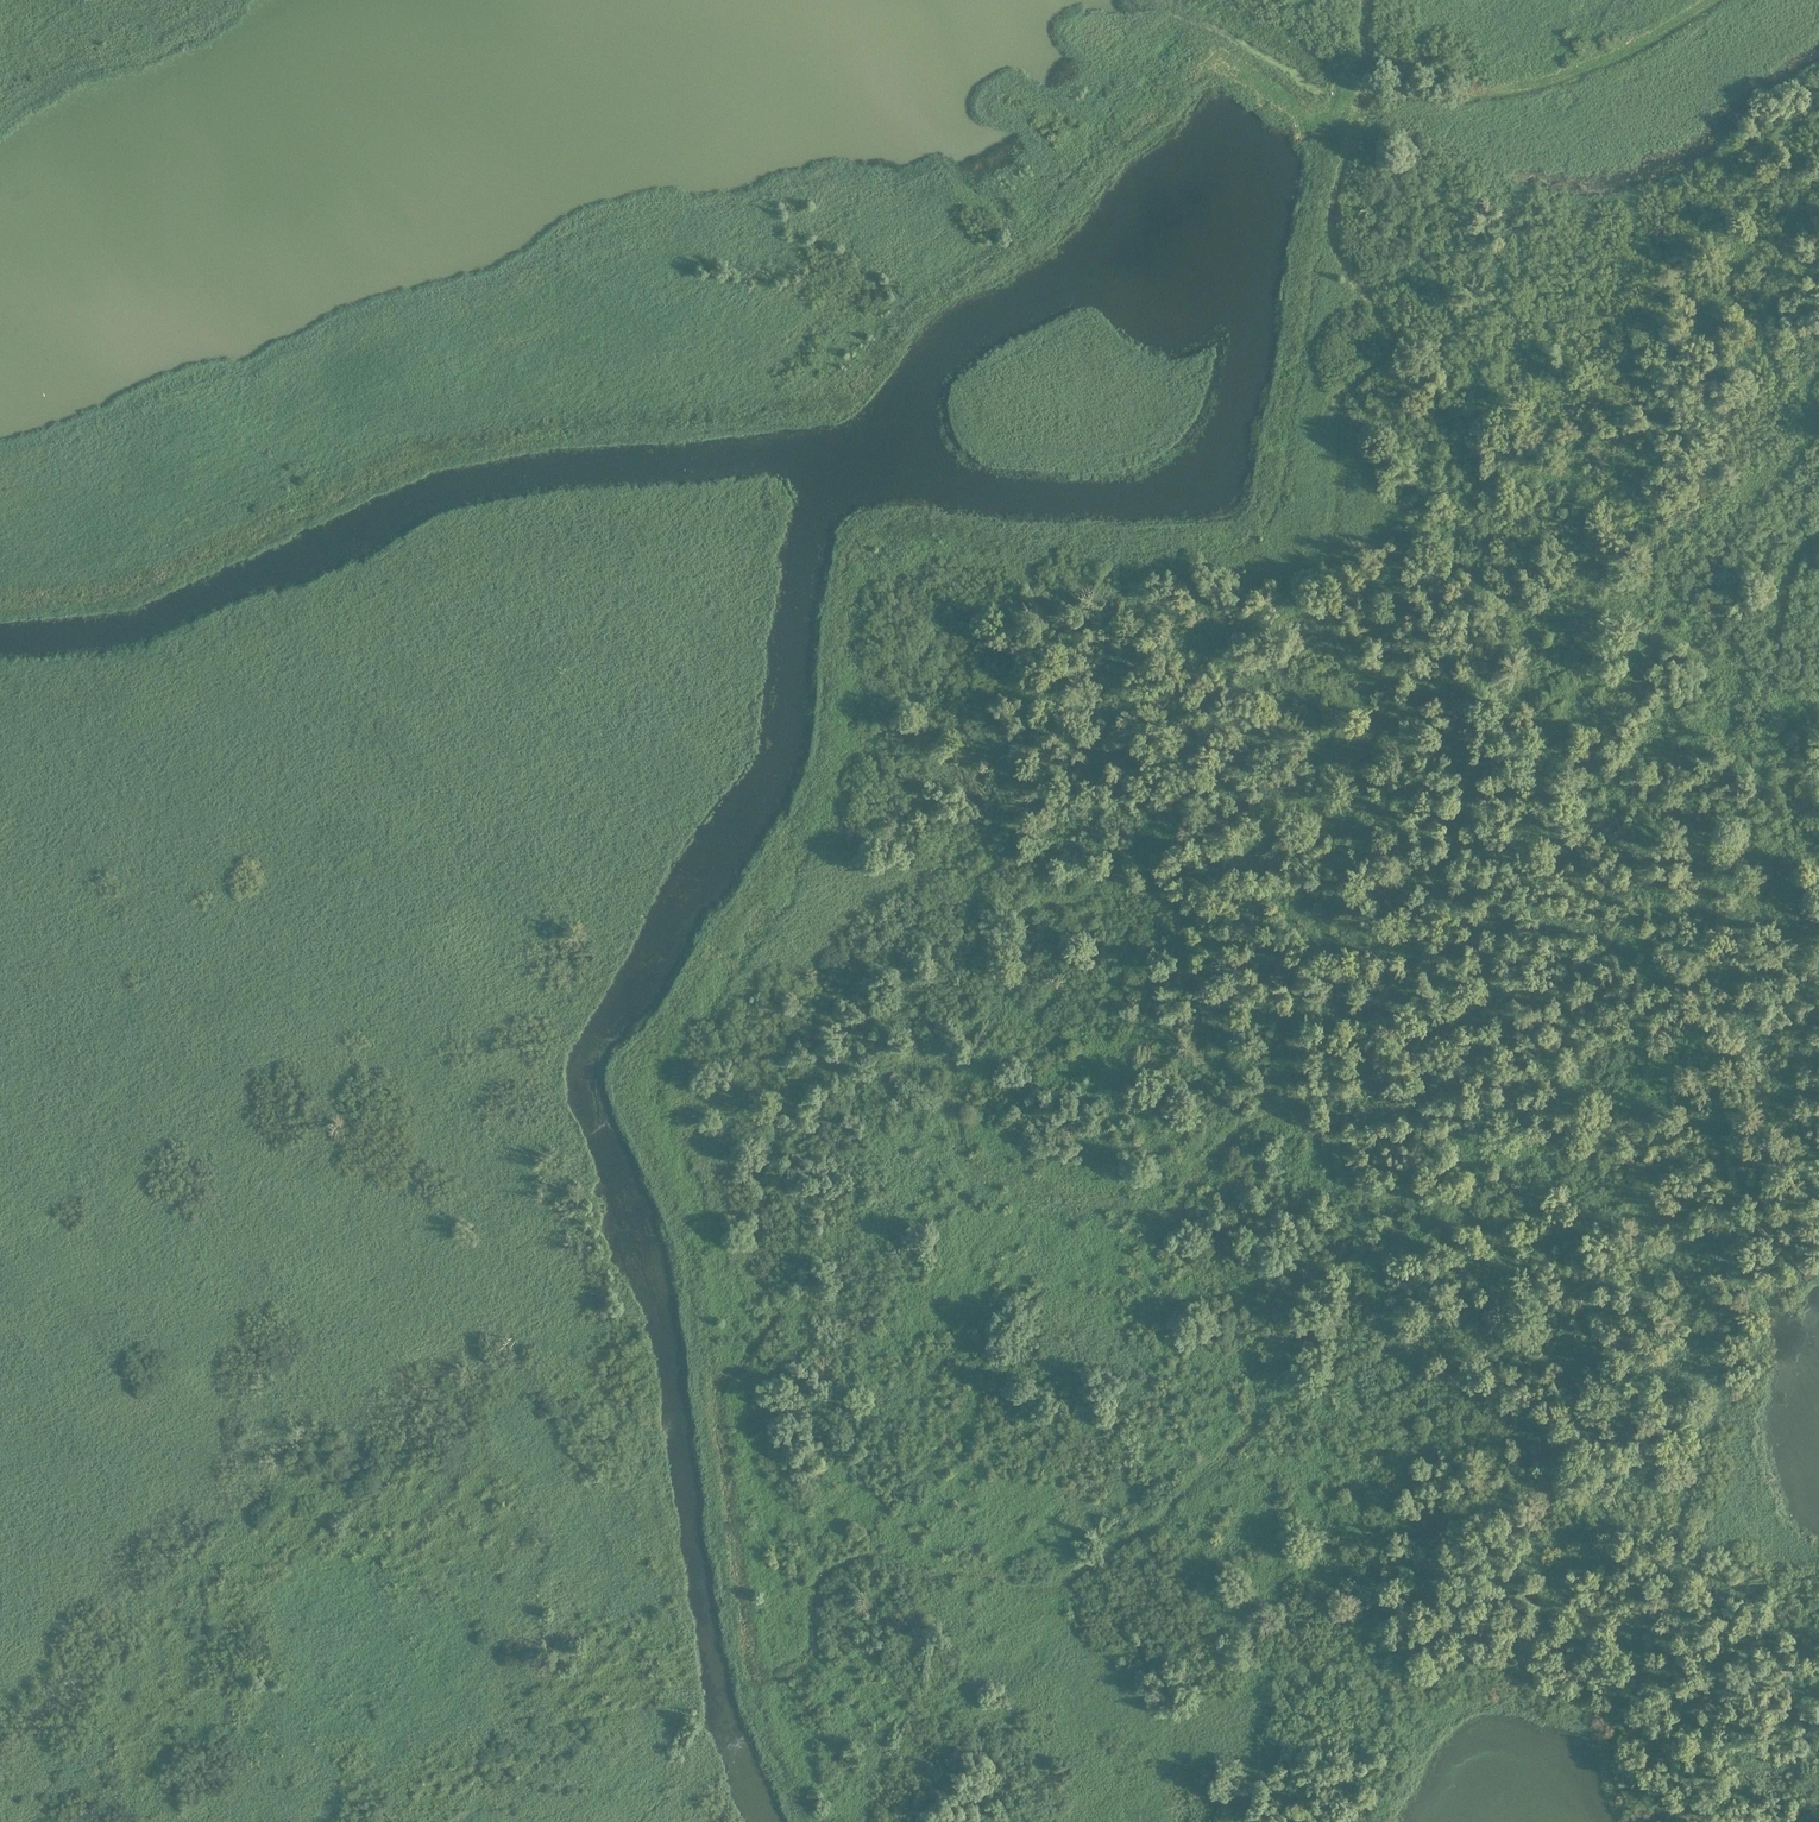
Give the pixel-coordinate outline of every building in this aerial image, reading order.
[(1810,1273),(1806,1276),(1809,1280),(1818,1273),(1818,1269),(1817,1267),(1810,1273)]
